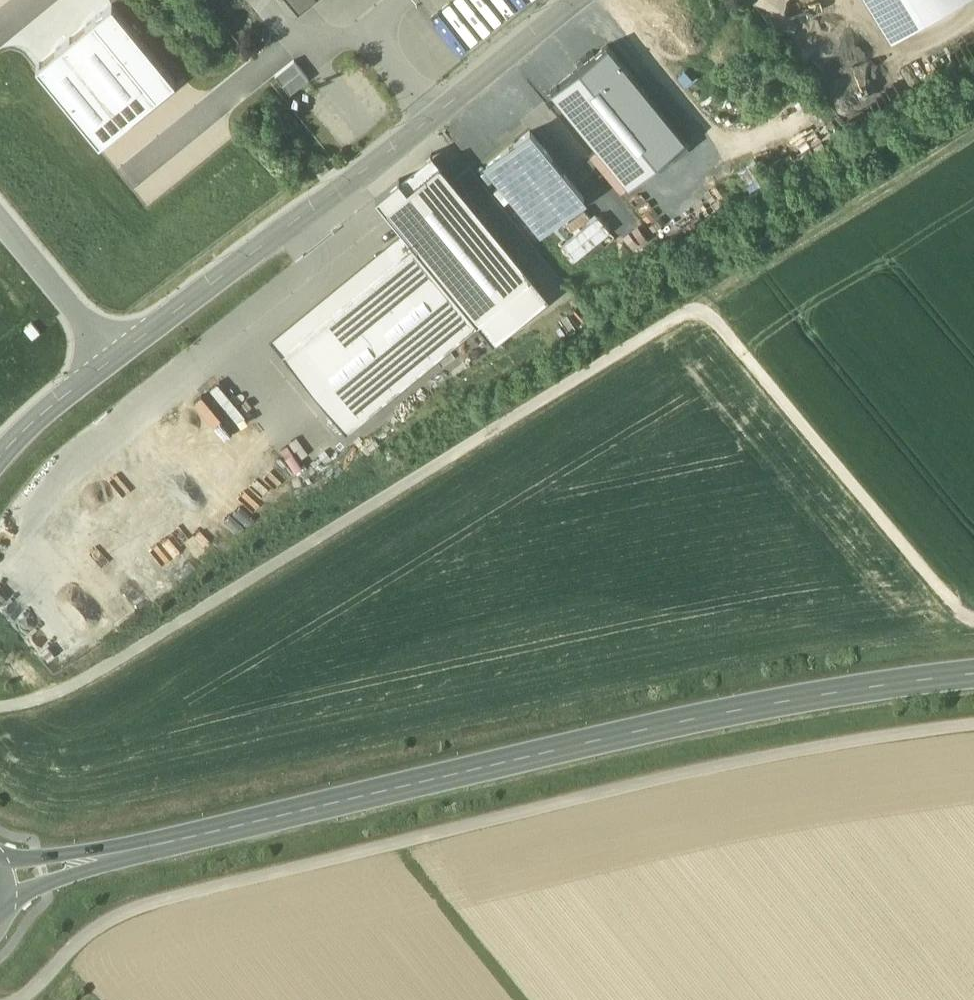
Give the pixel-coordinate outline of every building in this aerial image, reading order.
[(298,8),(308,0),(292,0),(298,8)] [(891,0),(868,0),(889,34),(906,24),(891,0)] [(906,24),(944,0),(891,0),(906,24)] [(113,2),(36,65),(99,142),(176,79),(113,2)] [(610,14),(604,6),(600,9),(607,16),(610,14)] [(607,47),(551,92),(629,188),(685,143),(607,47)] [(294,57),(274,74),(291,93),(311,77),(294,57)] [(529,133),(487,168),(540,234),(583,199),(529,133)] [(414,244),(477,322),(533,277),(440,163),(406,190),(399,180),(376,199),(403,231),(414,244)] [(282,351),(414,244),(403,231),(272,338),(282,351)] [(346,428),(477,322),(414,244),(282,351),(346,428)]
